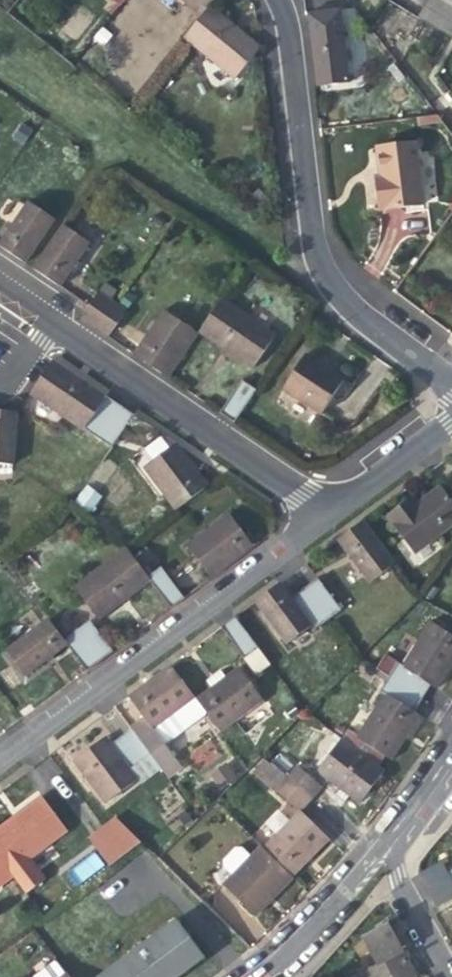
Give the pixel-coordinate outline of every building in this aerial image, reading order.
[(200,17),(210,5),(214,0),(179,0),(200,17)] [(440,0),(427,0),(424,6),(451,23),(451,7),(440,0)] [(236,27),(210,5),(200,17),(183,38),(235,80),(261,47),(236,27)] [(451,36),(451,23),(424,6),(417,17),(451,37),(451,36)] [(340,8),(315,11),(317,30),(310,31),(313,52),(317,85),(349,81),(340,8)] [(308,12),(310,31),(317,30),(315,11),(308,12)] [(377,149),(380,173),(377,173),(378,185),(381,207),(422,202),(415,144),(377,149)] [(24,262),(54,219),(28,201),(0,242),(0,246),(12,254),(24,262)] [(48,278),(60,287),(90,243),(63,225),(33,269),(48,278)] [(80,317),(108,337),(126,311),(98,292),(80,317)] [(224,348),(253,368),(275,335),(222,299),(200,332),(224,348)] [(199,334),(163,310),(134,354),(153,367),(169,378),(199,334)] [(283,389),(321,414),(343,381),(325,368),(305,355),(283,389)] [(111,447),(129,422),(101,403),(105,396),(89,385),(52,360),(28,395),(82,431),(83,429),(111,447)] [(242,380),(224,407),(238,416),(256,389),(242,380)] [(133,415),(105,396),(101,403),(129,422),(133,415)] [(234,422),(238,416),(224,407),(220,413),(234,422)] [(12,464),(17,412),(6,411),(0,410),(0,463),(12,464)] [(194,467),(177,444),(144,469),(175,511),(208,486),(194,467)] [(93,511),(103,494),(85,483),(75,501),(93,511)] [(422,504),(415,509),(410,503),(389,518),(415,552),(451,525),(451,504),(441,490),(422,504)] [(414,500),(410,503),(415,509),(422,504),(417,498),(414,500)] [(187,546),(211,578),(233,561),(254,546),(230,514),(187,546)] [(398,563),(366,519),(353,529),(337,540),(370,584),(398,563)] [(126,549),(75,587),(99,621),(126,601),(150,583),(151,582),(148,578),(126,549)] [(151,582),(150,583),(166,604),(180,593),(161,568),(148,578),(151,582)] [(317,579),(292,597),(296,603),(321,585),(317,579)] [(313,626),(296,603),(292,597),(281,583),(268,592),(255,602),(287,645),(313,626)] [(296,603),(313,626),(315,629),(341,611),(321,585),(296,603)] [(166,604),(170,608),(184,598),(180,593),(166,604)] [(221,627),(224,632),(239,621),(236,617),(221,627)] [(48,661),(67,646),(62,640),(47,619),(5,650),(25,677),(48,661)] [(90,620),(62,640),(67,646),(82,666),(109,646),(90,620)] [(259,649),(239,621),(224,632),(244,659),(259,649)] [(425,682),(431,686),(436,689),(448,670),(451,664),(451,635),(430,621),(401,667),(425,682)] [(113,651),(109,646),(82,666),(86,671),(113,651)] [(376,669),(389,678),(397,664),(384,656),(376,669)] [(417,695),(425,682),(401,667),(397,664),(389,678),(417,695)] [(128,697),(144,719),(164,746),(207,714),(197,699),(171,665),(150,680),(128,697)] [(220,682),(197,699),(207,714),(221,733),(264,701),(240,668),(220,682)] [(386,692),(409,708),(417,695),(389,678),(381,690),(386,692)] [(422,699),(431,686),(425,682),(417,695),(422,699)] [(356,737),(378,752),(390,760),(408,734),(421,716),(415,711),(409,708),(386,692),(356,737)] [(415,711),(422,699),(417,695),(409,708),(415,711)] [(164,746),(144,719),(132,729),(151,755),(164,746)] [(132,729),(111,743),(131,770),(151,755),(132,729)] [(372,761),(378,752),(356,737),(350,746),(372,761)] [(139,780),(131,770),(111,743),(107,738),(97,746),(73,763),(105,805),(139,780)] [(316,773),(328,782),(360,803),(371,787),(383,769),(372,761),(350,746),(339,739),(316,773)] [(195,762),(215,756),(211,743),(191,750),(195,762)] [(300,814),(311,801),(286,778),(265,758),(254,770),(298,812),(300,814)] [(227,787),(244,773),(232,759),(215,773),(227,787)] [(328,782),(316,773),(312,778),(297,766),(286,778),(311,801),(328,782)] [(13,876),(26,893),(44,879),(28,858),(67,830),(42,796),(18,814),(0,827),(0,859),(13,876)] [(327,840),(300,814),(298,812),(262,848),(292,876),(312,855),(327,840)] [(117,818),(89,837),(111,866),(142,843),(117,818)] [(275,894),(292,876),(262,848),(225,888),(254,916),(275,894)] [(75,885),(103,866),(95,853),(66,872),(75,885)] [(13,876),(0,859),(0,885),(13,876)] [(419,874),(425,886),(449,874),(442,861),(419,874)] [(431,897),(451,885),(451,880),(449,874),(425,886),(431,897)] [(431,897),(437,909),(451,901),(451,885),(431,897)] [(176,919),(96,976),(178,976),(204,957),(176,919)] [(406,957),(387,923),(361,937),(376,964),(365,971),(368,976),(417,976),(406,957)] [(65,975),(55,962),(35,976),(62,976),(65,975)]
